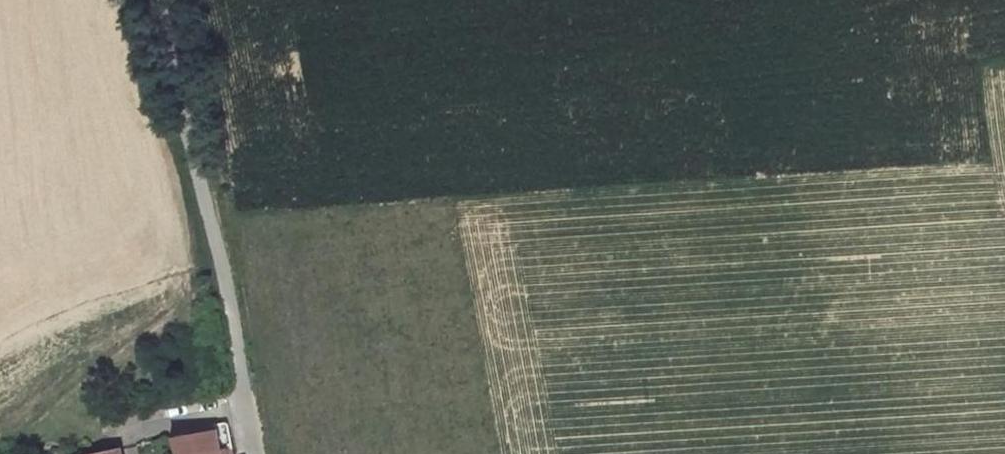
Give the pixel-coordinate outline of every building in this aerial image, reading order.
[(223,452),(223,450),(222,448),(217,449),(214,431),(169,439),(173,453),(206,453),(223,452)]
